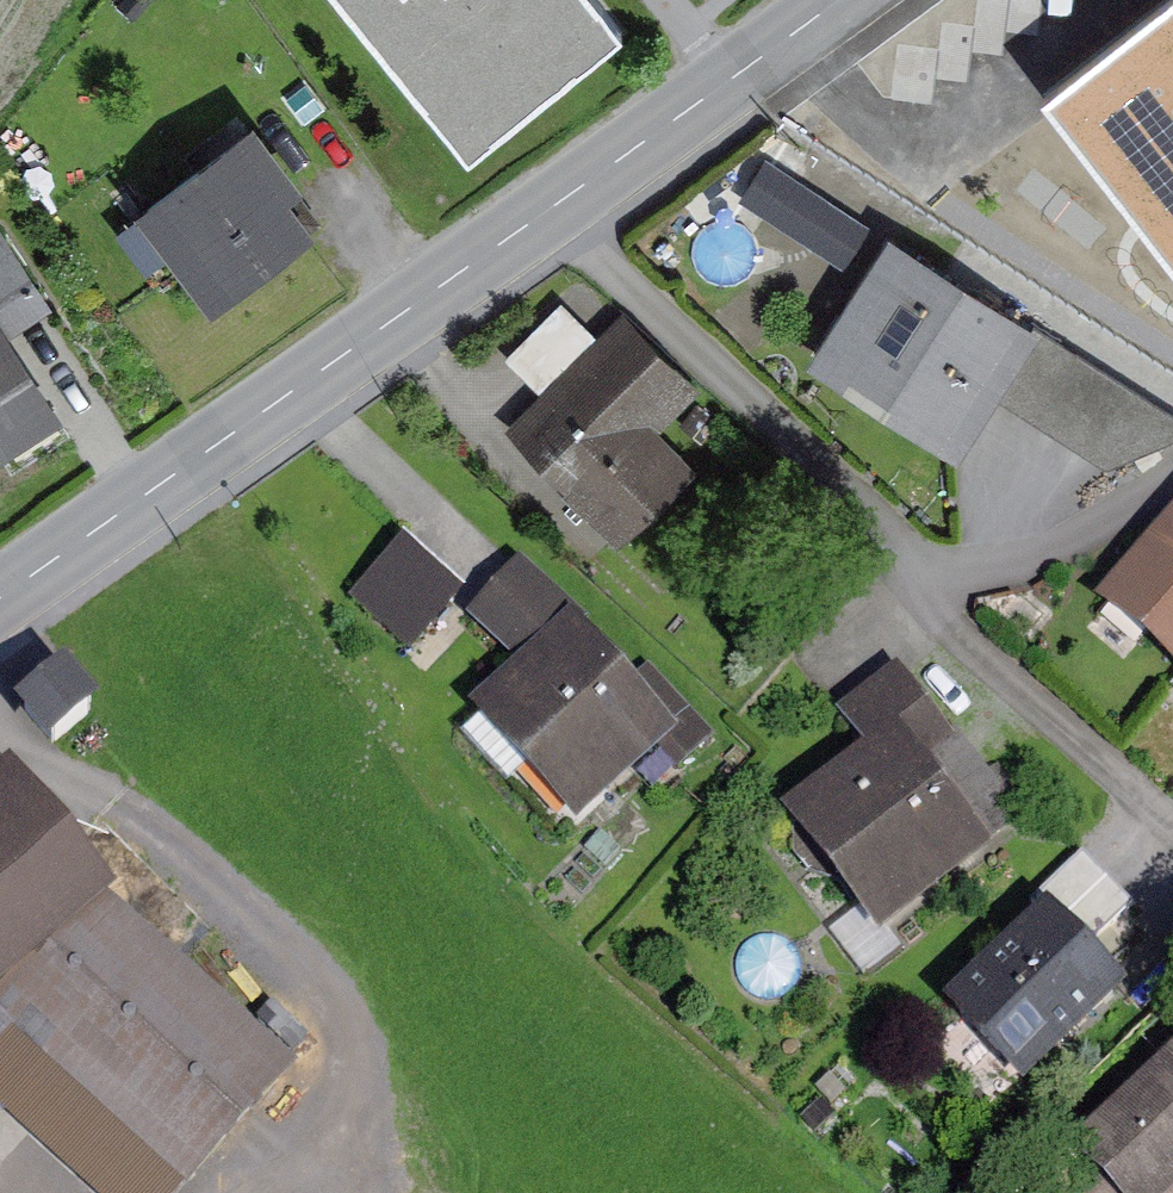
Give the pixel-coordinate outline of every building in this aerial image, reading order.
[(472,148),(634,17),(619,0),(351,0),(472,148)] [(1047,85),(1172,248),(1172,0),(1158,0),(1047,85)] [(185,282),(205,267),(229,300),(334,223),(311,190),(320,184),(277,126),(142,224),(185,282)] [(754,181),(818,203),(836,151),(772,129),(754,181)] [(0,239),(0,461),(80,408),(25,326),(41,315),(63,300),(15,229),(0,239)] [(1044,331),(893,237),(815,362),(966,456),(1044,331)] [(560,382),(607,335),(578,307),(529,357),(540,365),(560,382)] [(707,385),(632,311),(607,335),(560,382),(508,434),(624,549),(702,472),(661,431),(707,385)] [(1054,330),(1012,394),(1114,459),(1172,433),(1172,407),(1054,330)] [(1103,612),(1172,674),(1172,526),(1103,612)] [(465,594),(405,544),(358,600),(418,650),(465,594)] [(593,608),(529,557),(475,621),(525,663),(470,711),(581,830),(667,759),(684,778),(729,733),(653,659),(637,684),(579,625),(593,608)] [(119,706),(91,667),(41,703),(69,742),(119,706)] [(967,747),(906,667),(868,695),(839,718),(867,755),(786,817),(884,947),(998,861),(932,774),(967,747)] [(37,752),(0,783),(0,1086),(117,1192),(187,1192),(324,1054),(133,894),(154,876),(37,752)] [(1123,987),(1087,949),(1139,901),(1111,871),(1091,850),(1039,898),(1051,910),(955,999),(1026,1076),(1123,987)] [(1067,1160),(1098,1192),(1172,1192),(1172,1062),(1067,1160)]
